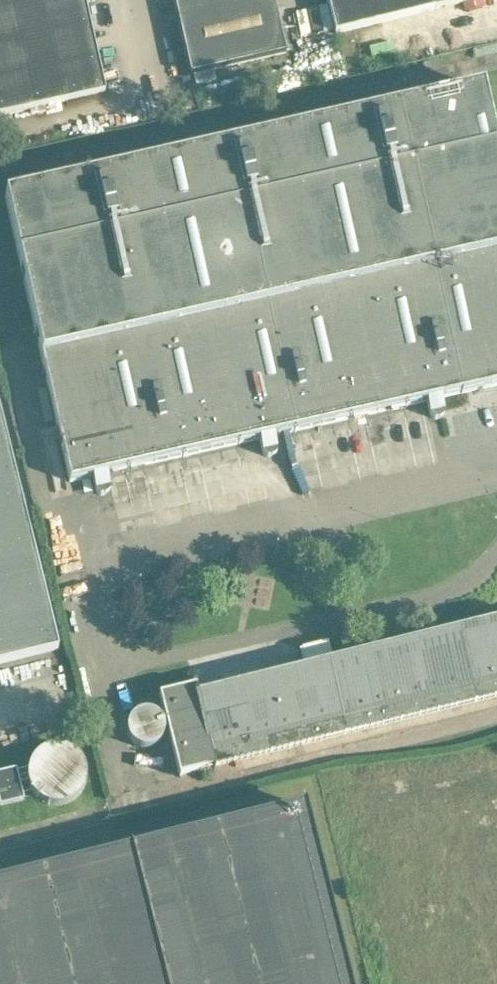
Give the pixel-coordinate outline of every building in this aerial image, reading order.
[(84,0),(0,0),(0,117),(105,93),(84,0)] [(272,0),(173,0),(189,76),(284,55),(272,0)] [(336,39),(417,18),(413,0),(327,0),(336,39)] [(417,18),(488,0),(413,0),(417,18)] [(6,197),(71,483),(94,478),(96,491),(97,493),(98,494),(100,495),(101,496),(103,496),(105,496),(106,495),(108,494),(109,493),(110,492),(110,490),(111,488),(108,475),(260,440),(263,452),(263,454),(264,456),(266,457),(267,458),(269,458),(271,458),(272,458),(274,457),(275,456),(276,454),(277,453),(277,451),(277,449),(275,437),(427,402),(431,415),(432,417),(433,418),(435,419),(436,420),(438,420),(439,420),(441,419),(442,418),(443,417),(444,415),(445,412),(441,399),(496,386),(496,147),(484,88),(6,197)] [(0,414),(0,664),(58,650),(0,414)] [(496,697),(496,622),(198,696),(195,687),(159,696),(179,777),(345,735),(496,697)] [(24,801),(16,769),(0,773),(0,807),(24,801)] [(304,809),(0,885),(0,983),(348,983),(304,809)]
